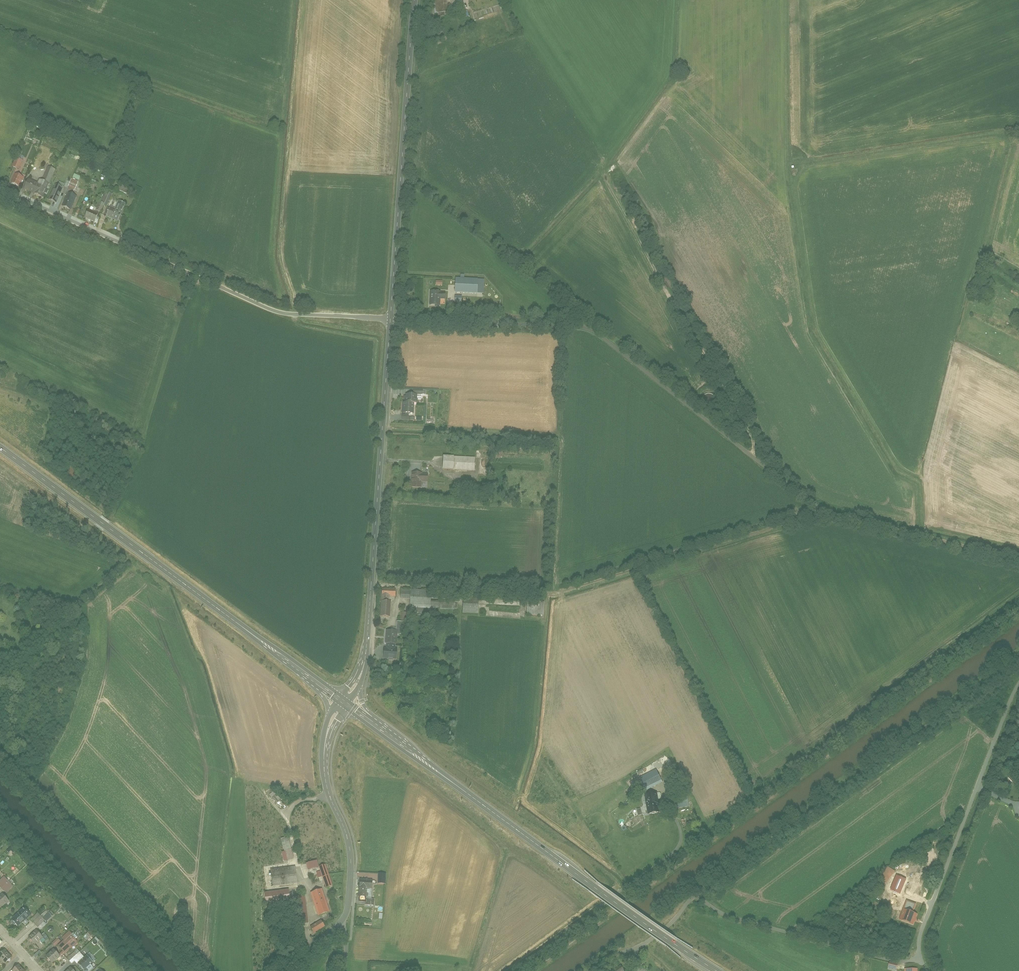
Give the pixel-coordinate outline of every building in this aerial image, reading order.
[(437,13),(447,12),(446,0),(436,0),(437,13)] [(23,161),(16,158),(12,166),(19,169),(23,161)] [(49,183),(55,169),(49,166),(43,180),(49,183)] [(23,177),(15,173),(11,183),(20,186),(23,177)] [(72,178),(70,184),(77,186),(79,181),(72,178)] [(38,183),(28,179),(25,188),(36,193),(35,194),(43,197),(49,183),(43,180),(39,179),(38,183)] [(63,187),(55,184),(49,200),(56,203),(61,192),(63,187)] [(132,190),(120,184),(118,189),(130,195),(132,190)] [(76,196),(68,192),(62,206),(70,210),(76,196)] [(107,207),(114,193),(110,192),(108,197),(105,204),(104,205),(107,207)] [(103,194),(100,202),(105,204),(108,197),(103,194)] [(115,208),(111,206),(107,217),(118,221),(118,220),(121,215),(126,204),(119,201),(115,208)] [(105,204),(100,202),(96,210),(101,212),(104,205),(105,204)] [(98,214),(89,210),(85,217),(95,221),(97,217),(98,214)] [(477,280),(456,280),(456,293),(477,294),(477,280)] [(439,292),(431,292),(431,306),(439,306),(439,298),(445,298),(445,293),(439,293),(439,292)] [(413,395),(404,394),(404,401),(403,401),(402,413),(414,414),(414,403),(417,403),(418,395),(413,395)] [(442,456),(441,470),(474,472),(474,458),(442,456)] [(423,472),(412,472),(412,488),(422,488),(422,482),(428,482),(428,474),(423,473),(423,472)] [(402,598),(411,598),(411,589),(402,589),(402,598)] [(430,590),(411,589),(411,598),(410,611),(430,611),(430,607),(430,600),(430,590)] [(381,616),(390,616),(391,601),(390,601),(382,601),(381,601),(381,616)] [(479,602),(463,601),(463,613),(478,613),(479,602)] [(527,601),(527,614),(543,615),(544,603),(527,601)] [(403,634),(404,621),(397,621),(396,630),(398,630),(397,633),(403,634)] [(396,630),(386,630),(385,643),(387,643),(396,643),(397,644),(397,633),(398,630),(396,630)] [(384,647),(384,658),(397,658),(397,648),(395,648),(387,647),(384,647)] [(655,770),(639,778),(645,791),(662,783),(655,770)] [(1011,773),(1003,780),(1008,786),(1016,779),(1011,773)] [(661,812),(657,790),(644,792),(648,814),(661,812)] [(276,793),(271,797),(276,803),(281,799),(276,793)] [(281,839),(285,851),(291,849),(288,837),(281,839)] [(285,851),(282,852),(284,861),(294,858),(291,849),(285,851)] [(317,860),(307,863),(309,869),(318,867),(317,860)] [(326,864),(319,866),(321,871),(322,876),(326,887),(333,885),(326,864)] [(295,866),(271,869),(273,886),(297,883),(295,866)] [(10,882),(4,876),(0,879),(0,887),(6,893),(13,886),(10,882)] [(896,878),(891,890),(899,894),(904,881),(896,878)] [(373,880),(360,879),(360,887),(368,888),(372,888),(373,880)] [(367,897),(368,888),(360,887),(359,901),(366,901),(366,897),(367,897)] [(288,889),(264,892),(266,902),(289,899),(288,889)] [(323,889),(311,893),(318,915),(330,911),(323,889)] [(0,896),(0,907),(2,908),(10,901),(3,893),(0,896)] [(309,922),(305,896),(296,897),(299,923),(309,922)] [(909,898),(901,920),(913,925),(922,903),(909,898)] [(26,908),(12,920),(19,927),(32,915),(26,908)] [(39,929),(55,915),(50,909),(41,916),(38,913),(30,919),(39,929)] [(892,921),(896,911),(890,909),(887,916),(890,917),(889,920),(892,921)] [(321,920),(311,926),(315,933),(325,927),(321,920)] [(37,930),(29,938),(35,945),(43,938),(37,930)] [(58,945),(65,953),(78,942),(69,932),(62,938),(64,940),(58,945)] [(53,949),(46,956),(52,963),(60,956),(53,949)] [(66,958),(71,964),(81,954),(76,949),(66,958)] [(12,958),(5,950),(0,954),(0,959),(5,964),(12,958)] [(87,955),(78,963),(85,970),(93,962),(87,955)] [(889,962),(888,967),(896,970),(898,964),(889,962)]
